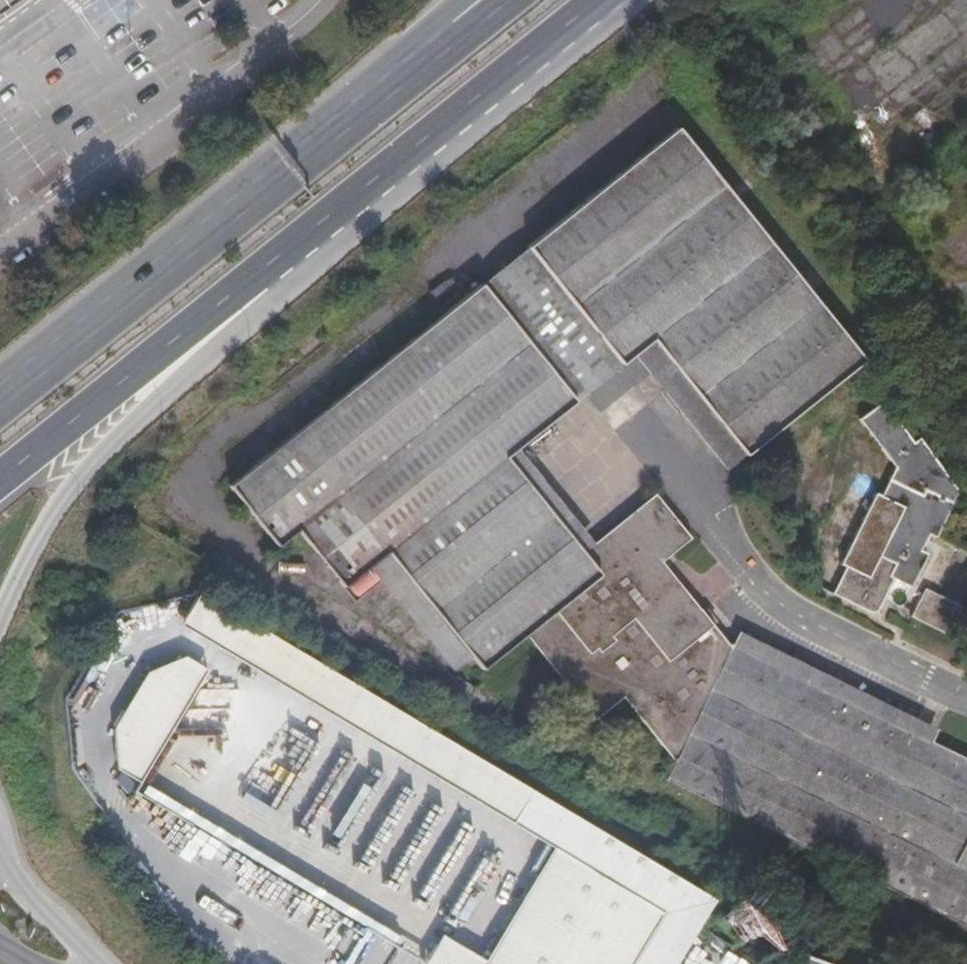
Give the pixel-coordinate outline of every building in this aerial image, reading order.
[(19,0),(0,0),(0,14),(19,0)] [(546,238),(535,247),(628,366),(639,357),(659,342),(750,458),(869,366),(761,227),(686,129),(546,238)] [(601,388),(628,366),(535,247),(488,284),(581,403),(601,388)] [(483,669),(528,634),(597,722),(625,699),(676,766),(669,783),(966,926),(966,761),(930,744),(764,665),(730,648),(726,646),(661,564),(691,541),(656,495),(596,543),(583,553),(510,458),(523,449),(581,403),(488,284),(349,392),(230,485),(278,547),(299,531),(357,605),(389,581),(404,570),(483,669)] [(730,474),(750,458),(659,342),(639,357),(730,474)] [(838,601),(881,621),(898,585),(917,594),(933,560),(927,556),(934,541),(941,545),(964,499),(926,446),(920,451),(890,409),(866,427),(900,475),(887,503),(880,499),(846,570),(852,573),(838,601)] [(596,543),(523,449),(510,458),(583,553),(596,543)] [(467,681),(483,669),(404,570),(389,581),(467,681)] [(574,817),(201,594),(181,628),(554,850),(574,817)] [(916,623),(954,642),(966,615),(966,613),(929,595),(916,623)] [(737,635),(730,648),(764,665),(930,744),(936,730),(737,635)] [(141,786),(209,672),(186,658),(148,674),(114,731),(117,772),(141,786)] [(574,817),(554,850),(486,962),(485,963),(678,963),(715,902),(574,817)] [(791,963),(902,963),(903,963),(805,926),(791,963)] [(443,937),(426,963),(485,963),(486,962),(443,937)]
